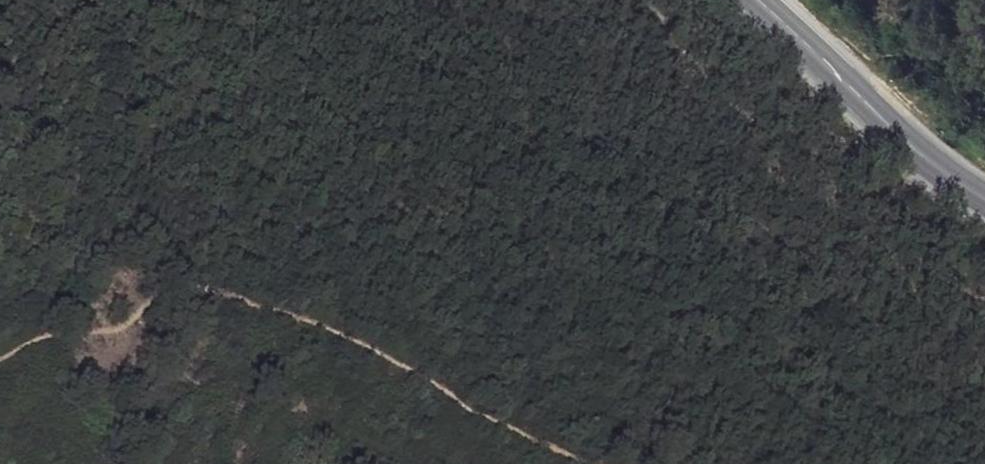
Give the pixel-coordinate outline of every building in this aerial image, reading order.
[(165,325),(153,322),(152,330),(163,333),(165,325)]
